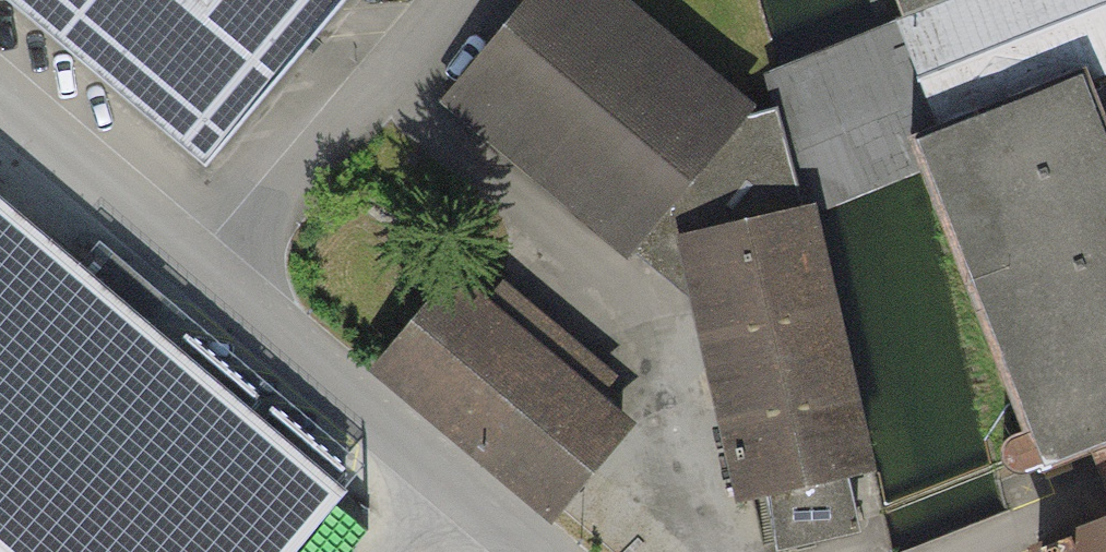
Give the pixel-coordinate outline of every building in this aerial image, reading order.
[(219,180),(372,0),(4,0),(219,180)] [(636,0),(550,0),(468,98),(649,247),(766,107),(636,0)] [(915,149),(1032,475),(1105,449),(1105,0),(904,0),(953,136),(915,149)] [(0,197),(0,551),(294,551),(345,492),(0,197)] [(883,475),(816,202),(679,235),(736,503),(767,497),(778,549),(861,532),(849,481),(883,475)] [(457,283),(382,380),(569,523),(644,426),(457,283)] [(1055,551),(1105,551),(1105,533),(1055,551)]
